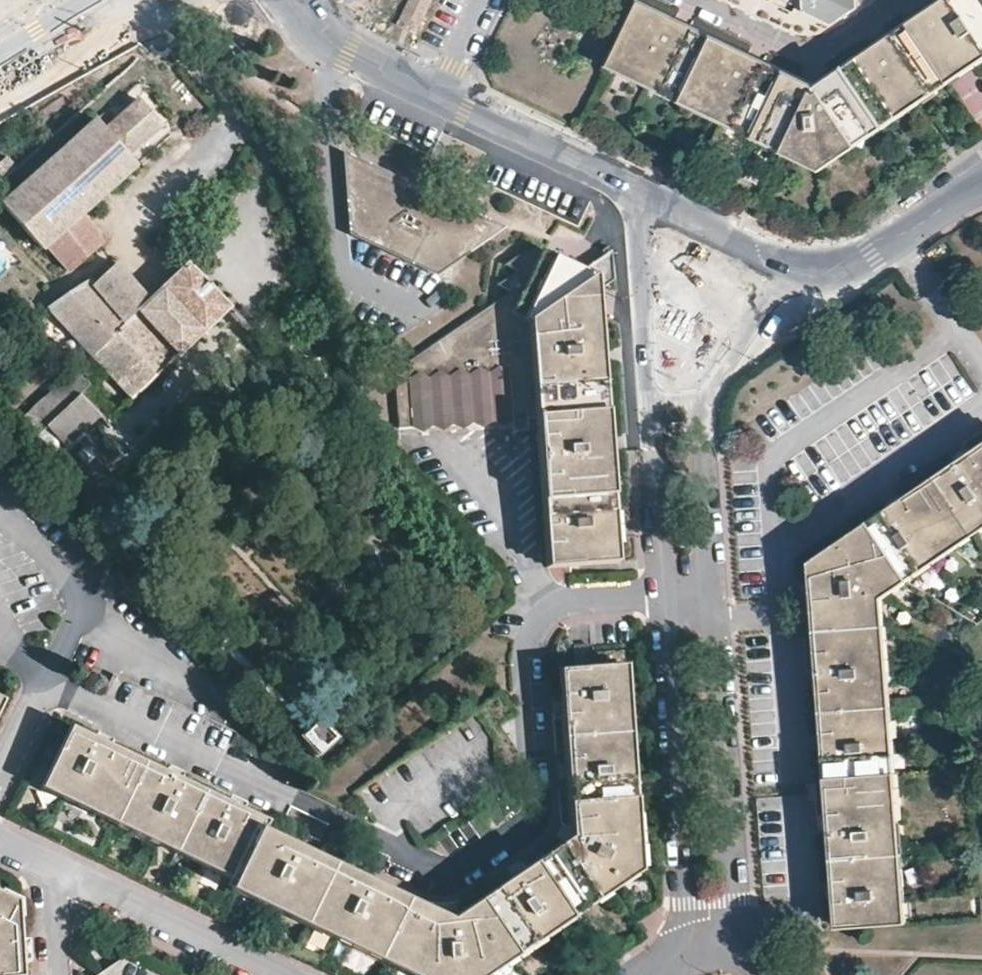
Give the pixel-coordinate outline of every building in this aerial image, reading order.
[(981,49),(981,0),(927,0),(924,2),(848,54),(816,76),(809,72),(754,47),(684,14),(654,0),(643,0),(614,62),(823,158),(981,49)] [(802,5),(831,18),(857,0),(801,0),(802,5)] [(112,90),(124,79),(117,71),(105,82),(112,90)] [(97,118),(2,202),(42,246),(47,242),(82,211),(84,210),(121,176),(126,182),(138,171),(134,166),(137,162),(128,154),(163,123),(141,97),(129,108),(122,101),(100,120),(97,118)] [(467,254),(510,228),(343,150),(351,231),(397,254),(439,273),(467,254)] [(82,211),(47,242),(60,257),(70,266),(101,238),(82,211)] [(609,346),(603,268),(547,240),(539,236),(517,251),(528,257),(511,270),(523,277),(400,358),(403,414),(541,406),(552,556),(624,551),(622,514),(615,428),(609,346)] [(60,257),(47,242),(42,246),(64,271),(70,266),(60,257)] [(94,352),(106,366),(134,395),(230,305),(188,260),(150,296),(142,288),(116,307),(125,319),(94,352)] [(116,307),(142,288),(118,263),(97,278),(93,279),(90,279),(86,279),(82,277),(49,306),(94,352),(125,319),(116,307)] [(19,419),(33,434),(44,424),(74,397),(78,392),(89,382),(74,367),(19,419)] [(98,413),(78,392),(74,397),(44,424),(64,445),(66,442),(98,413)] [(981,521),(981,520),(981,438),(957,454),(942,465),(981,521)] [(93,452),(83,442),(73,452),(82,462),(93,452)] [(871,512),(910,569),(946,544),(976,525),(981,521),(942,465),(890,500),(871,512)] [(817,629),(885,625),(885,586),(890,582),(910,569),(871,512),(838,535),(814,551),(815,593),(817,629)] [(823,709),(891,704),(891,701),(888,666),(885,625),(817,629),(820,671),(823,709)] [(646,862),(646,861),(631,654),(599,656),(597,636),(588,637),(579,637),(580,657),(562,659),(564,688),(571,804),(572,827),(555,839),(478,893),(451,912),(424,900),(361,870),(281,832),(263,823),(267,814),(233,798),(162,765),(88,730),(69,721),(38,783),(237,877),(234,887),(418,974),(483,974),(646,862)] [(426,834),(524,768),(522,742),(522,741),(503,715),(518,704),(503,682),(358,783),(376,811),(426,834)] [(827,774),(895,770),(895,766),(891,704),(823,709),(825,747),(827,774)] [(335,736),(316,715),(297,735),(315,754),(335,736)] [(833,856),(901,852),(900,847),(895,770),(827,774),(831,829),(833,856)] [(904,896),(901,852),(833,856),(836,898),(837,922),(905,917),(904,896)] [(19,904),(0,895),(0,974),(24,974),(19,904)] [(100,974),(153,974),(128,961),(124,962),(100,974)]
